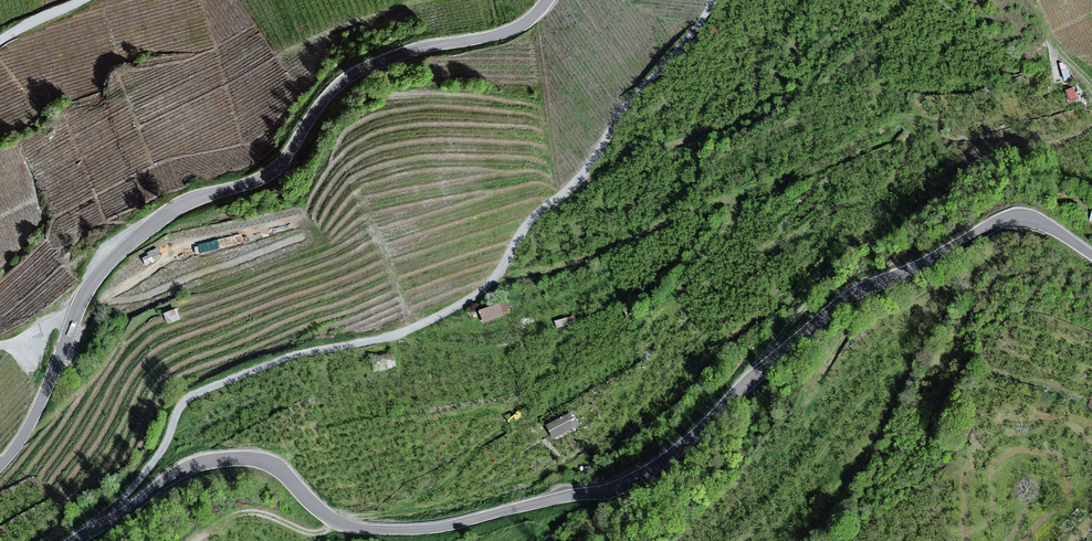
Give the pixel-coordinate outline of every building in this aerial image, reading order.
[(479,308),(483,321),(512,311),(507,298),(479,308)] [(571,414),(547,425),(553,437),(577,425),(571,414)]
